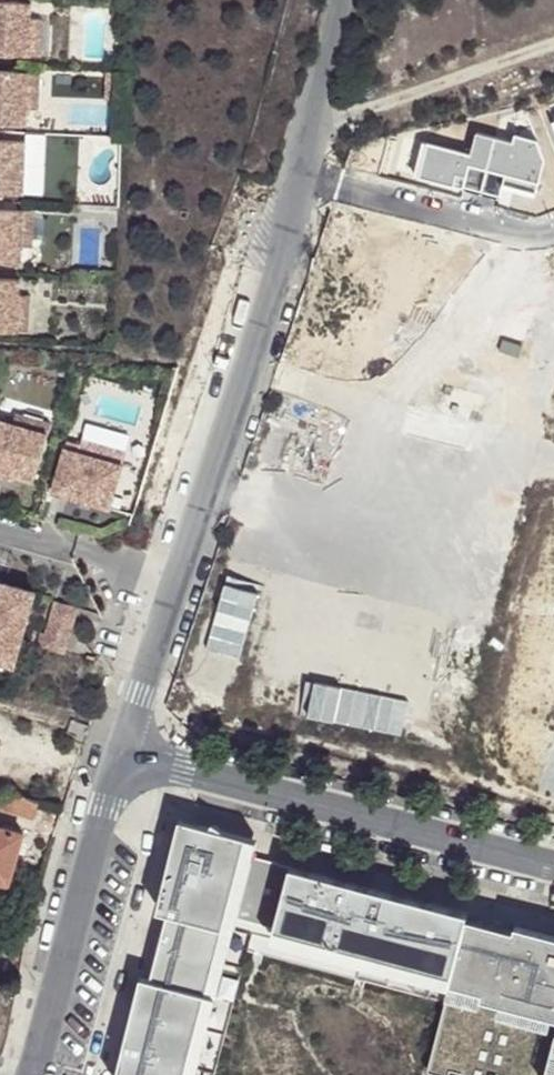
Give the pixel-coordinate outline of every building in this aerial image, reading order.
[(0,2),(0,55),(30,56),(31,19),(32,3),(5,2),(0,2)] [(42,20),(31,19),(30,56),(41,56),(42,20)] [(0,71),(0,124),(27,125),(27,109),(29,72),(0,71)] [(29,72),(27,109),(38,110),(40,73),(29,72)] [(24,194),(25,157),(26,142),(0,140),(0,193),(24,194)] [(36,158),(25,157),(24,194),(35,194),(36,158)] [(0,210),(0,262),(21,263),(21,248),(23,211),(0,210)] [(34,211),(23,211),(21,248),(33,248),(34,211)] [(18,332),(19,295),(20,280),(0,279),(0,331),(18,332)] [(30,296),(19,295),(18,332),(29,333),(30,296)] [(15,414),(12,424),(48,435),(51,424),(15,414)] [(1,469),(16,474),(35,479),(48,435),(12,424),(0,421),(0,472),(1,469)] [(84,438),(82,446),(98,450),(96,457),(123,465),(127,451),(84,438)] [(67,442),(53,493),(110,509),(123,465),(96,457),(98,450),(82,446),(67,442)] [(0,472),(0,478),(14,482),(16,474),(1,469),(0,472)] [(16,654),(34,592),(2,583),(0,590),(0,650),(16,654)] [(54,601),(51,612),(75,619),(78,609),(54,601)] [(51,612),(40,648),(64,655),(75,619),(51,612)] [(0,650),(0,661),(13,665),(16,654),(0,650)] [(0,797),(0,808),(33,817),(36,802),(10,796),(8,799),(0,797)] [(181,820),(119,1074),(197,1074),(235,918),(249,857),(253,839),(181,820)] [(0,828),(0,882),(9,884),(21,833),(0,828)] [(467,914),(249,857),(235,918),(450,978),(467,914)] [(467,914),(450,978),(445,996),(553,1027),(553,936),(467,914)]
